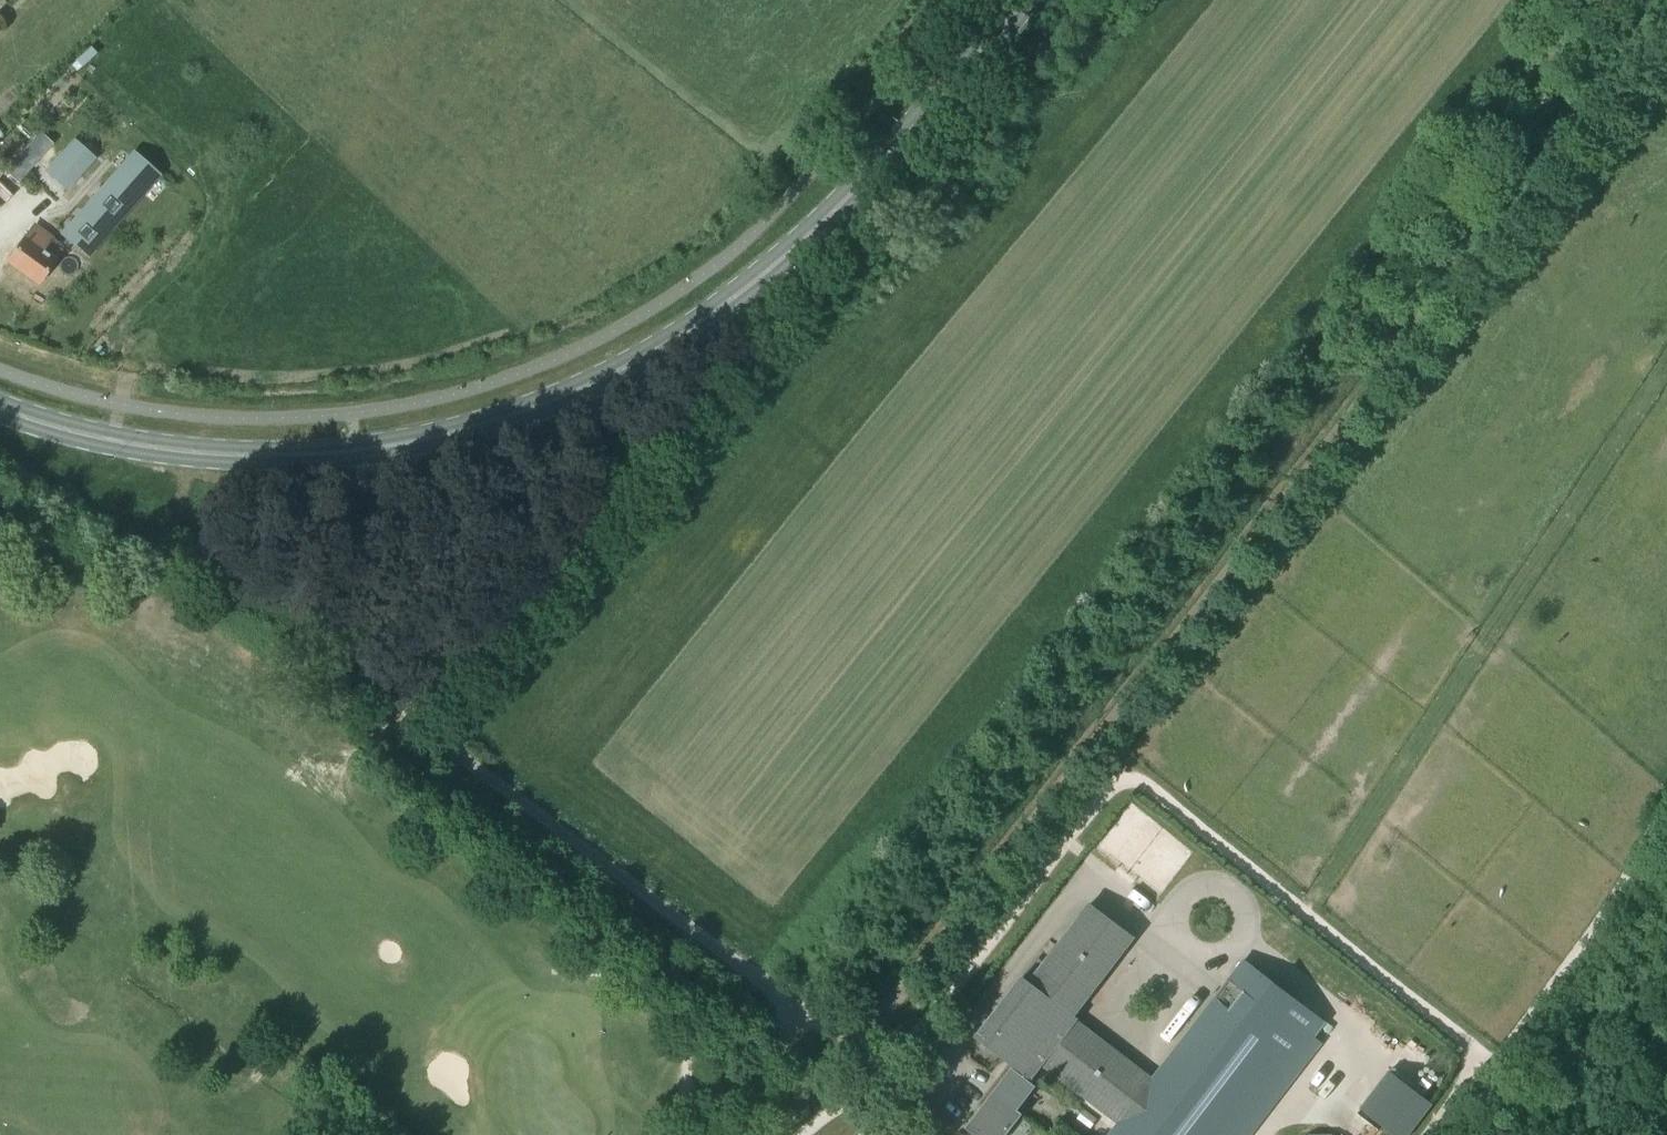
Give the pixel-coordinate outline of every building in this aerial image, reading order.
[(94,157),(77,143),(49,176),(65,191),(94,157)] [(162,172),(134,148),(61,231),(88,255),(162,172)] [(1136,940),(1091,907),(1031,984),(1024,979),(978,1038),(1016,1067),(968,1128),(978,1134),(1008,1134),(1023,1116),(1016,1111),(1039,1082),(1034,1079),(1043,1068),(1120,1127),(1114,1134),(1241,1134),(1327,1022),(1246,961),(1155,1080),(1079,1022),(1080,1021),(1076,1018),(1136,940)]
